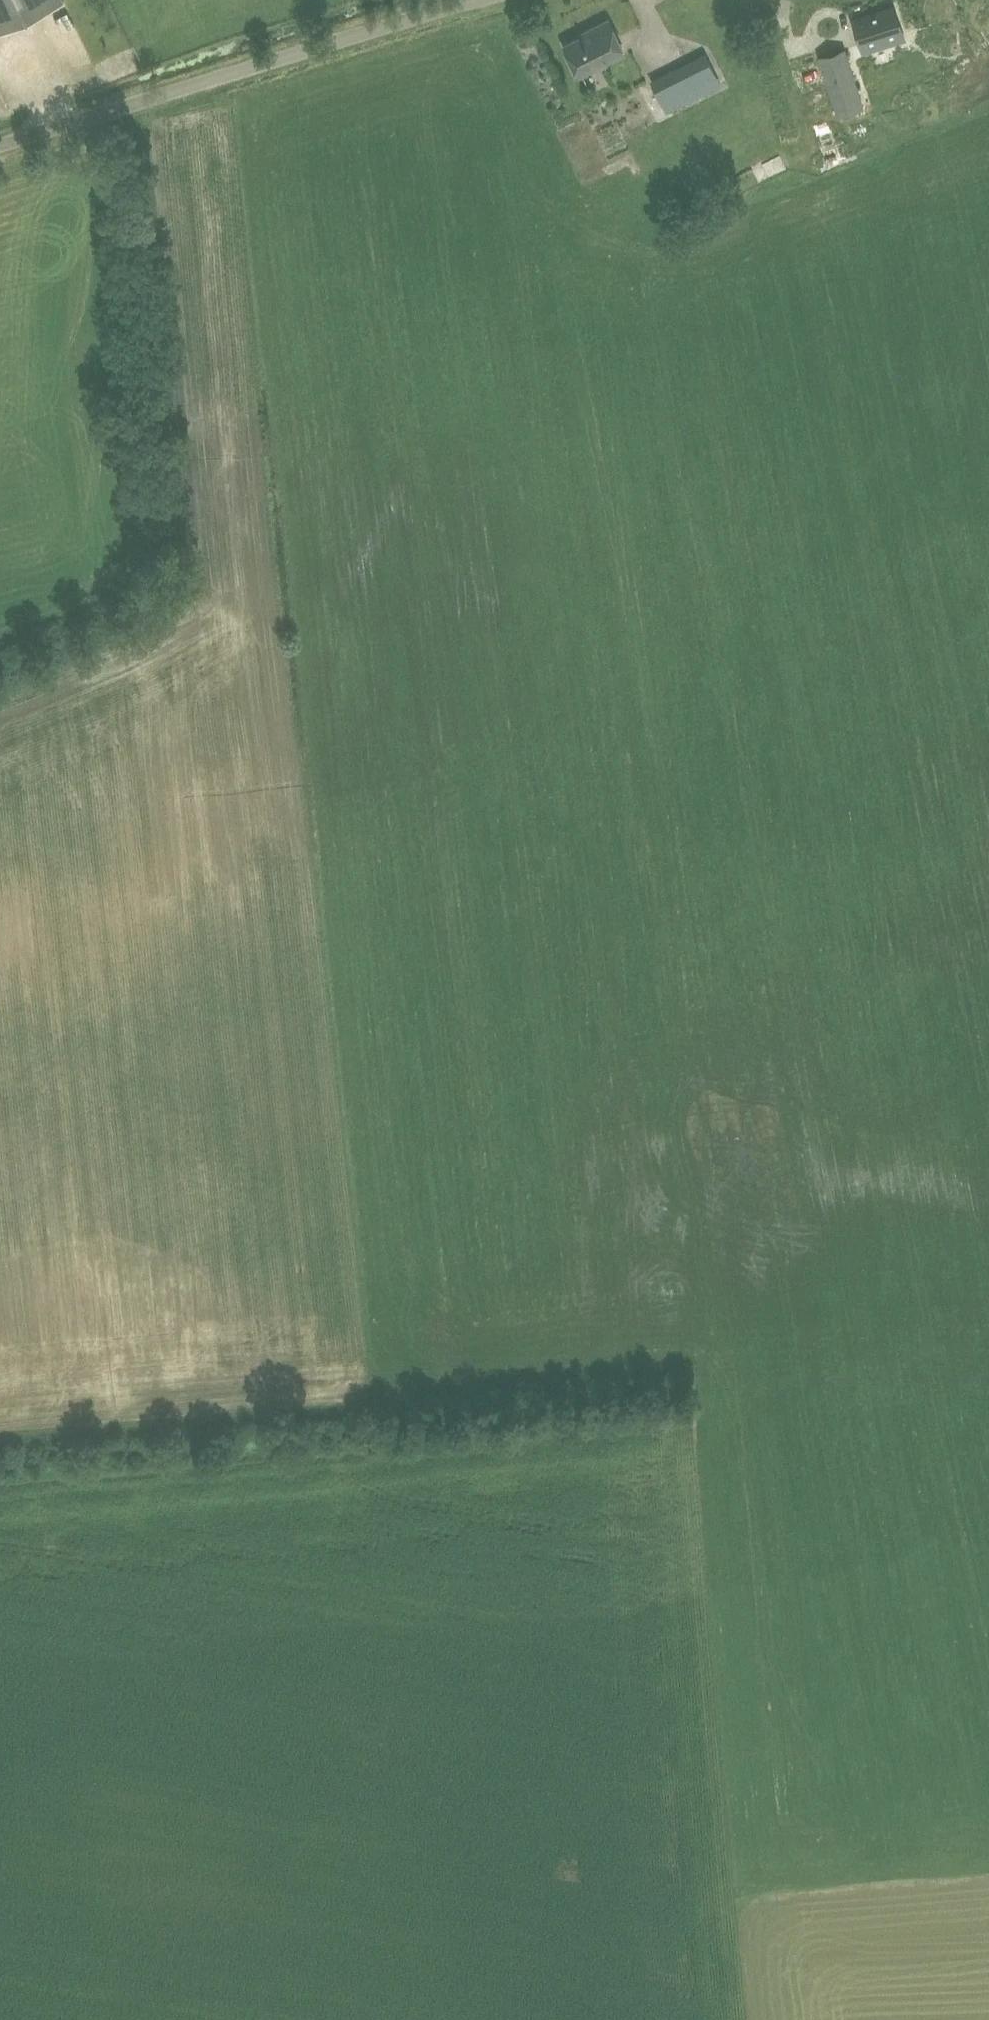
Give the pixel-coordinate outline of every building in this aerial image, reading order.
[(62,0),(0,0),(0,30),(62,0)] [(888,3),(846,16),(856,50),(898,37),(888,3)] [(579,72),(624,50),(608,19),(589,28),(591,31),(565,44),(579,72)] [(838,53),(815,60),(834,117),(857,110),(838,53)] [(685,102),(670,72),(653,81),(667,110),(685,102)]
